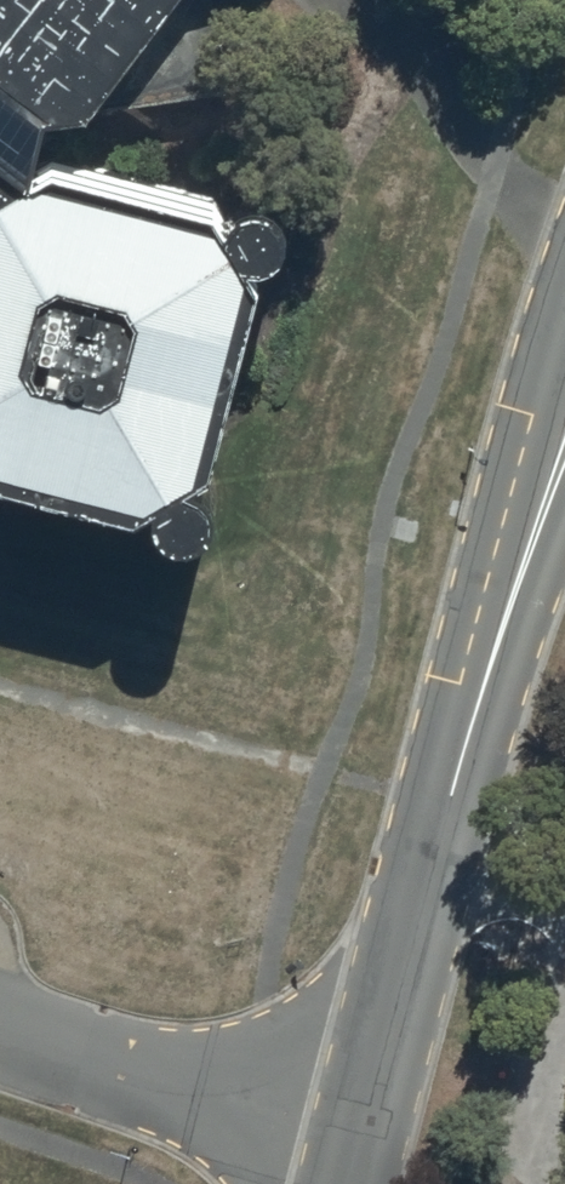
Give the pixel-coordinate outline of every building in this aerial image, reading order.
[(201,512),(259,211),(24,163),(34,125),(80,114),(162,0),(0,0),(0,468),(201,512)]
